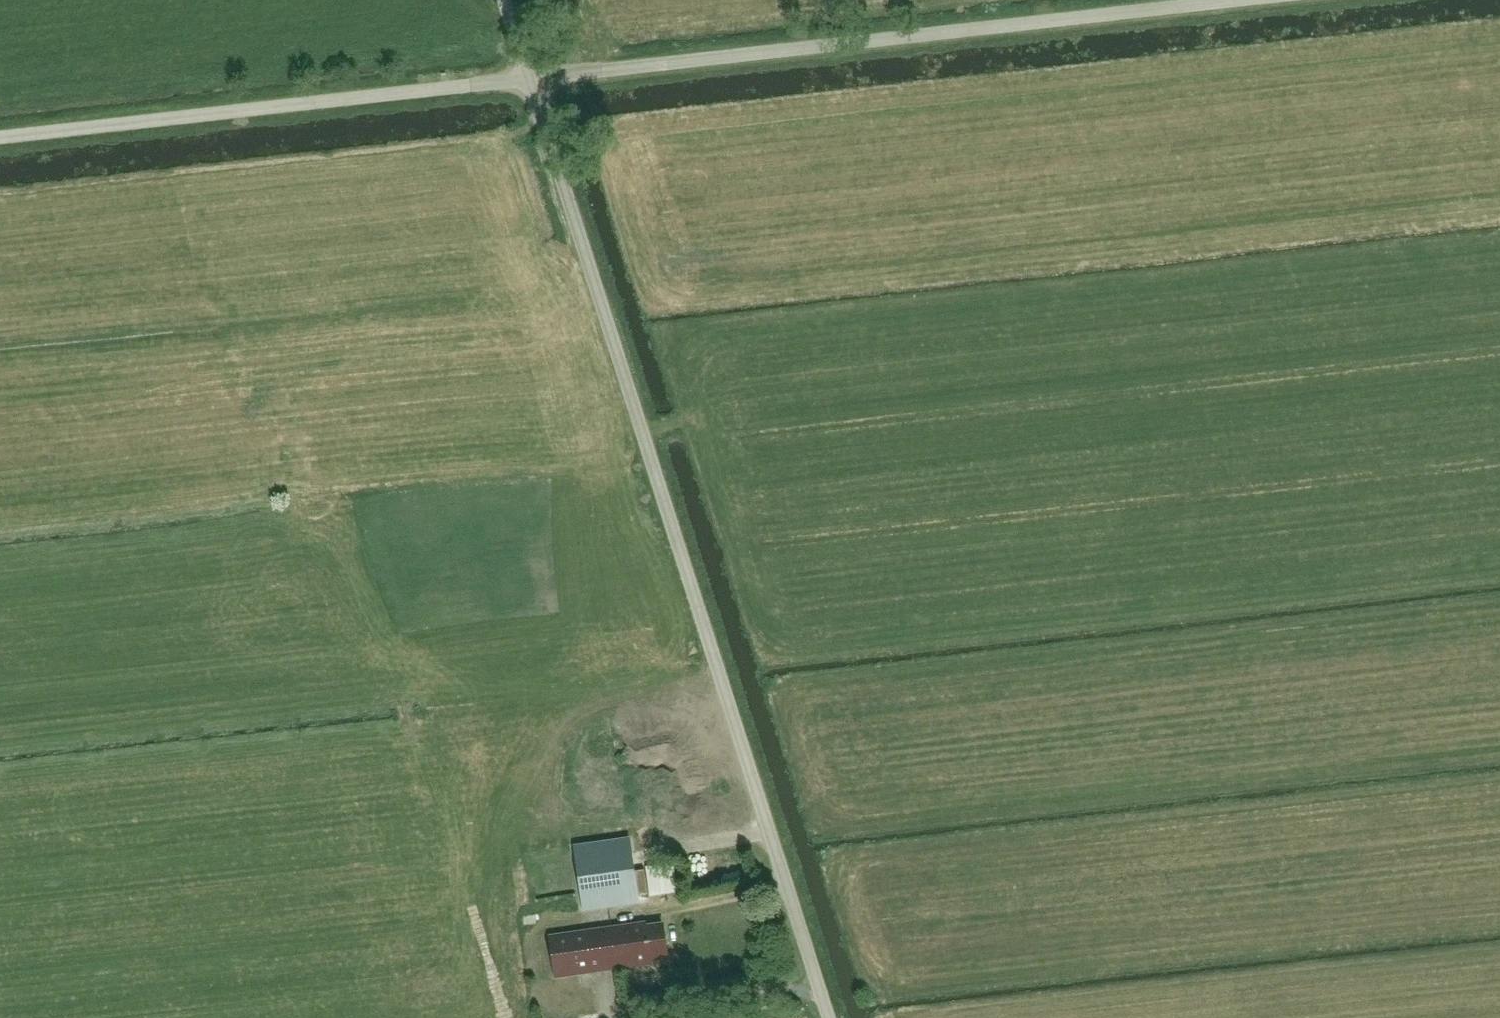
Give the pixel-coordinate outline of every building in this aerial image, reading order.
[(585,912),(641,903),(631,839),(575,848),(585,912)] [(649,869),(653,894),(678,890),(674,865),(649,869)] [(648,927),(648,924),(549,939),(555,978),(604,972),(652,965),(651,961),(671,958),(665,924),(648,927)]
